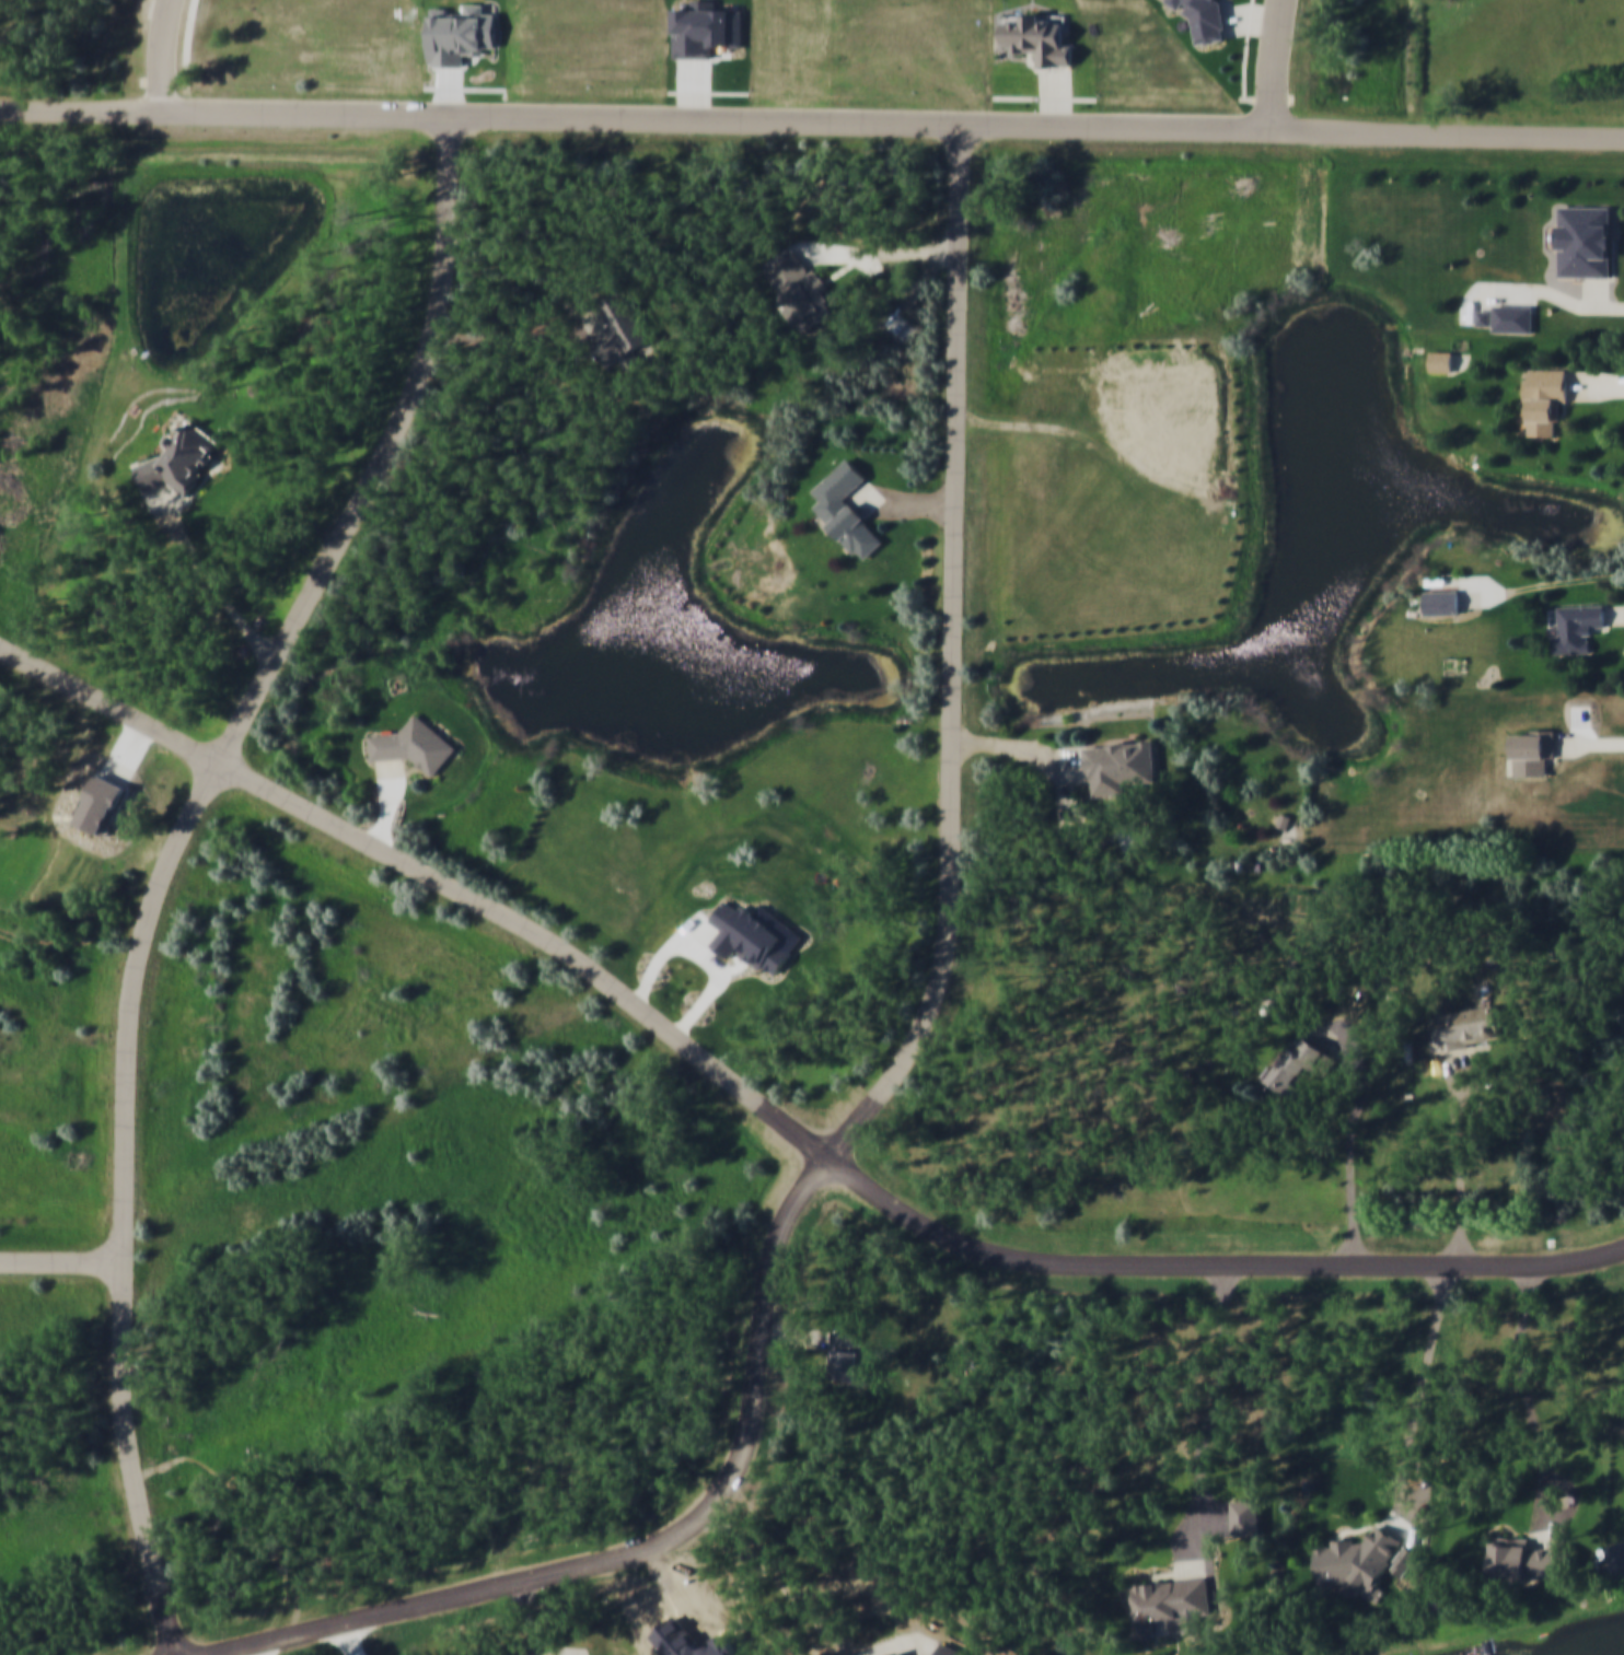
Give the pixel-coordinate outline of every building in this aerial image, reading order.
[(1170,7),(1175,0),(1224,0),(1221,4),(1226,8),(1228,21),(1230,34),(1227,34),(1228,44),(1200,49),(1196,23),(1188,18),(1193,11),(1190,9),(1185,16),(1170,7)] [(695,4),(717,4),(717,12),(745,12),(743,53),(711,51),(711,62),(675,62),(677,16),(695,16),(695,4)] [(1005,26),(1025,26),(1025,20),(1048,20),(1048,28),(1070,28),(1070,47),(1077,47),(1077,70),(1058,70),(1042,70),(1042,54),(1026,54),(1026,58),(1017,58),(1017,49),(1005,49),(1005,26)] [(1612,204),(1558,204),(1557,276),(1612,276),(1612,204)] [(797,242),(809,259),(816,270),(820,268),(830,282),(822,288),(837,311),(808,330),(763,265),(797,242)] [(629,281),(658,331),(636,343),(646,360),(633,366),(626,356),(608,365),(592,336),(618,322),(613,311),(604,295),(629,281)] [(1533,331),(1533,302),(1492,302),(1492,310),(1477,310),(1477,323),(1492,323),(1492,331),(1533,331)] [(1430,370),(1452,370),(1452,350),(1430,350),(1430,370)] [(1568,368),(1526,367),(1525,434),(1556,434),(1556,406),(1568,406),(1568,368)] [(141,464),(166,454),(176,441),(174,439),(174,433),(177,429),(184,428),(187,430),(197,417),(228,439),(220,448),(223,452),(214,463),(210,459),(204,468),(208,471),(192,493),(174,480),(150,489),(141,464)] [(847,453),(867,475),(857,483),(843,497),(848,503),(850,501),(886,540),(868,558),(859,549),(856,552),(811,504),(820,498),(810,487),(847,453)] [(1424,589),(1424,613),(1460,613),(1460,589),(1424,589)] [(1605,627),(1605,604),(1554,604),(1553,652),(1593,653),(1593,627),(1605,627)] [(373,733),(405,730),(421,710),(465,746),(439,777),(414,756),(392,758),(375,759),(373,733)] [(1513,728),(1513,774),(1547,774),(1547,762),(1556,762),(1556,728),(1513,728)] [(1086,744),(1155,741),(1157,779),(1127,781),(1127,790),(1095,792),(1095,777),(1088,777),(1087,765),(1086,744)] [(1281,812),(1291,816),(1287,827),(1277,824),(1281,812)] [(1438,1010),(1499,1000),(1505,1035),(1471,1041),(1475,1064),(1459,1067),(1443,1070),(1436,1022),(1439,1022),(1438,1010)] [(1307,1037),(1323,1049),(1341,1061),(1326,1080),(1310,1068),(1299,1083),(1306,1087),(1297,1099),(1268,1079),(1294,1045),(1299,1048),(1307,1037)] [(833,1329),(862,1333),(857,1378),(827,1375),(832,1340),(833,1329)] [(1233,1500),(1260,1501),(1260,1534),(1232,1534),(1232,1518),(1233,1500)] [(1318,1548),(1335,1547),(1335,1540),(1356,1538),(1357,1542),(1365,1542),(1380,1523),(1393,1532),(1404,1541),(1389,1561),(1392,1564),(1370,1593),(1356,1581),(1336,1583),(1336,1586),(1322,1587),(1318,1548)] [(1495,1537),(1531,1539),(1531,1551),(1554,1546),(1575,1541),(1581,1569),(1531,1580),(1493,1577),(1495,1537)] [(1609,1545),(1623,1541),(1623,1565),(1614,1567),(1609,1545)] [(1407,1546),(1413,1550),(1419,1555),(1405,1575),(1394,1567),(1399,1562),(1396,1561),(1407,1546)] [(1134,1585),(1191,1578),(1207,1576),(1213,1613),(1181,1618),(1182,1630),(1167,1631),(1165,1618),(1155,1619),(1157,1637),(1140,1640),(1134,1585)] [(942,1642),(967,1654),(936,1654),(942,1642)]
